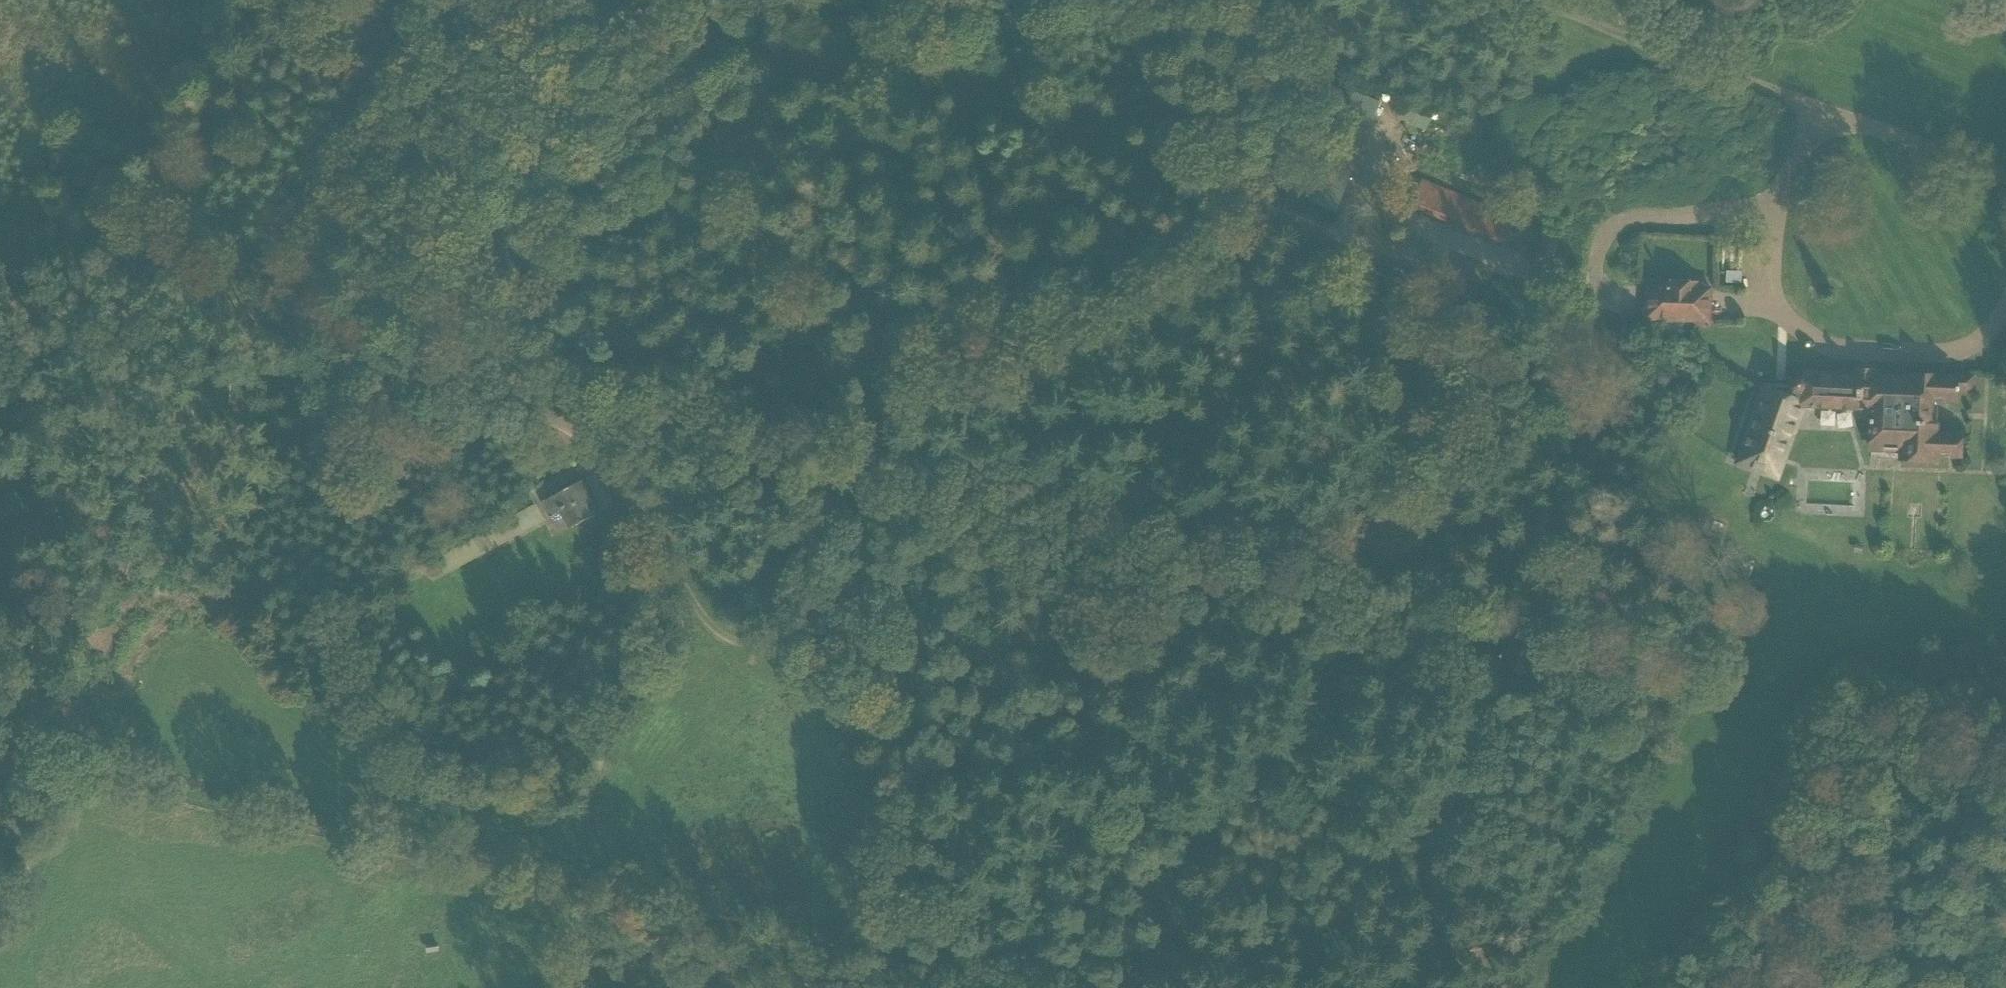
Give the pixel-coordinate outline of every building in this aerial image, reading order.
[(1408,96),(1398,116),(1425,130),(1435,110),(1408,96)] [(1421,181),(1411,207),(1502,245),(1507,230),(1508,227),(1511,219),(1421,181)] [(1647,287),(1645,319),(1645,321),(1665,322),(1709,324),(1711,289),(1696,288),(1697,284),(1661,282),(1661,287),(1647,287)] [(1973,392),(1974,376),(1956,375),(1956,377),(1910,375),(1910,379),(1894,378),(1894,376),(1878,375),(1878,369),(1852,368),(1852,374),(1803,372),(1803,377),(1796,377),(1790,382),(1790,389),(1765,388),(1738,463),(1776,476),(1802,405),(1871,408),(1871,402),(1875,403),(1874,418),(1869,418),(1867,453),(1900,454),(1900,460),(1935,461),(1935,455),(1960,456),(1961,435),(1935,434),(1937,400),(1956,401),(1956,392),(1973,392)] [(565,510),(574,527),(601,512),(582,480),(545,501),(554,516),(565,510)]
